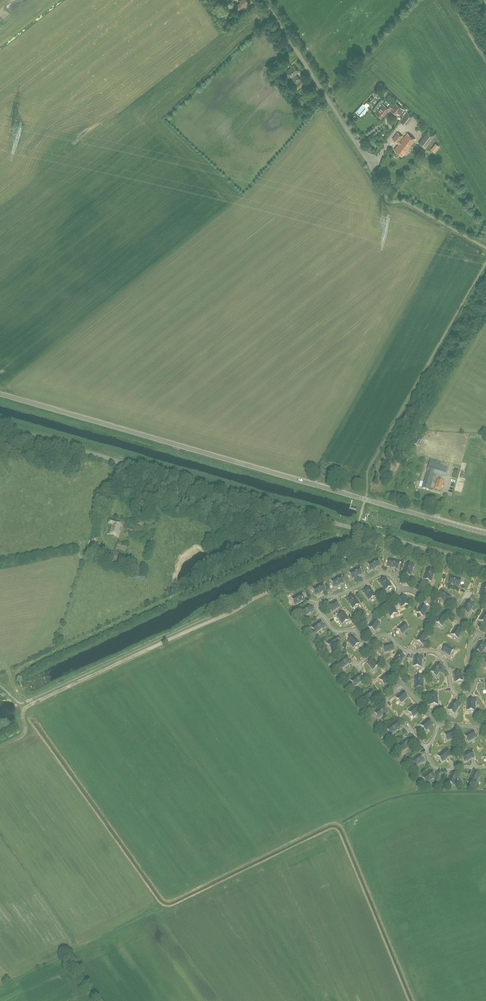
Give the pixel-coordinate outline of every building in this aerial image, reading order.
[(237,11),(249,4),(246,0),(243,0),(240,2),(241,3),(234,8),(237,11)] [(292,78),(299,71),(294,65),(287,72),(292,78)] [(295,86),(301,80),(296,75),(290,80),(295,86)] [(297,90),(299,88),(304,84),(302,81),(295,87),(297,90)] [(305,85),(312,93),(315,90),(308,82),(305,85)] [(384,118),(391,109),(391,110),(396,115),(397,113),(399,115),(404,110),(395,103),(394,106),(390,103),(387,106),(383,103),(375,113),(383,119),(384,118)] [(400,122),(405,126),(413,116),(407,112),(400,122)] [(432,141),(434,138),(436,135),(428,130),(418,144),(425,149),(432,141)] [(402,156),(415,140),(407,134),(401,141),(399,140),(402,137),(398,133),(393,139),(399,144),(394,150),(402,156)] [(439,146),(435,143),(431,149),(434,152),(439,146)] [(421,434),(415,442),(418,445),(425,437),(421,434)] [(434,473),(445,476),(447,468),(429,463),(422,488),(429,490),(434,473)] [(435,487),(441,489),(444,481),(437,479),(435,487)] [(118,537),(122,524),(110,520),(108,524),(110,525),(108,534),(118,537)] [(103,560),(117,565),(121,555),(122,554),(114,551),(113,552),(107,550),(103,560)] [(377,568),(378,567),(379,567),(381,566),(378,560),(380,559),(379,556),(375,558),(375,559),(367,563),(371,571),(377,568)] [(388,566),(393,567),(394,567),(396,567),(396,568),(397,568),(399,562),(398,561),(398,562),(395,561),(396,561),(390,559),(388,566)] [(413,563),(412,565),(406,563),(405,565),(405,566),(405,567),(403,573),(410,575),(412,569),(413,567),(414,567),(415,564),(413,563)] [(356,568),(349,571),(353,579),(358,577),(358,576),(360,575),(360,576),(363,575),(360,568),(361,567),(360,565),(356,567),(356,568)] [(431,581),(433,574),(435,574),(436,570),(433,569),(433,571),(426,569),(425,573),(425,575),(424,575),(423,579),(431,581)] [(334,587),(339,585),(339,584),(341,584),(344,583),(341,576),(342,576),(341,573),(337,575),(337,576),(330,579),(334,587)] [(453,576),(453,575),(450,574),(449,576),(451,576),(449,583),(451,584),(453,584),(459,586),(461,579),(455,577),(453,576)] [(380,583),(384,590),(391,586),(388,581),(387,579),(386,577),(380,581),(379,579),(377,580),(379,584),(380,583)] [(319,584),(311,587),(315,595),(321,593),(321,592),(322,592),(323,592),(325,591),(322,584),(324,583),(323,581),(319,583),(319,584)] [(364,593),(368,600),(375,595),(372,590),(372,591),(371,589),(370,586),(363,590),(363,589),(361,590),(363,594),(364,593)] [(292,597),(295,604),(300,602),(300,601),(302,601),(304,600),(301,594),(303,593),(302,591),(299,593),(299,594),(297,595),(292,597)] [(447,602),(450,596),(446,593),(444,591),(443,592),(442,591),(438,597),(440,598),(442,599),(447,602)] [(348,601),(353,608),(360,603),(356,598),(356,599),(355,597),(356,597),(354,594),(348,598),(347,597),(345,598),(347,602),(348,601)] [(410,604),(406,595),(398,598),(399,600),(400,600),(400,602),(401,607),(410,604)] [(332,612),(339,607),(335,600),(332,601),(333,602),(331,603),(331,602),(327,605),(332,612)] [(462,609),(468,613),(471,608),(473,606),(475,603),(473,602),(473,604),(467,600),(466,602),(466,603),(465,604),(462,609)] [(299,610),(304,616),(308,613),(309,613),(311,612),(314,610),(313,609),(311,610),(307,604),(305,606),(306,606),(304,607),(299,610)] [(395,609),(394,607),(395,607),(394,604),(386,608),(390,617),(398,613),(396,608),(395,609)] [(420,606),(419,608),(418,607),(416,612),(423,616),(428,608),(420,604),(419,606),(420,606)] [(349,619),(344,611),(337,616),(338,618),(339,618),(340,620),(339,620),(342,624),(349,619)] [(439,616),(438,618),(437,617),(435,622),(442,626),(447,618),(439,614),(438,616),(439,616)] [(380,624),(373,619),(372,621),(371,623),(371,622),(368,626),(375,631),(380,624)] [(311,627),(316,632),(320,629),(321,629),(323,628),(326,626),(325,625),(323,626),(319,621),(318,622),(316,623),(311,627)] [(402,624),(401,625),(400,625),(397,628),(402,635),(410,629),(404,622),(402,624)] [(451,634),(459,638),(463,631),(463,630),(456,626),(455,628),(454,630),(451,634)] [(423,645),(428,637),(421,632),(419,634),(420,635),(419,636),(418,636),(416,640),(423,645)] [(357,639),(356,639),(355,638),(355,637),(354,635),(347,641),(353,648),(360,642),(357,639)] [(330,647),(331,649),(336,645),(338,644),(339,645),(341,643),(340,641),(339,642),(335,637),(333,638),(332,640),(332,639),(327,643),(330,647)] [(383,644),(385,652),(394,650),(392,641),(389,642),(389,643),(388,643),(387,643),(383,644)] [(485,644),(480,641),(479,643),(478,645),(475,648),(482,653),(485,647),(485,648),(485,643),(485,644)] [(449,656),(454,648),(446,643),(441,651),(443,652),(444,652),(445,653),(449,656)] [(403,660),(402,660),(403,658),(404,659),(405,656),(400,652),(400,651),(398,650),(396,653),(397,653),(392,660),(399,665),(403,660)] [(421,667),(422,659),(423,659),(423,655),(421,655),(421,657),(414,656),(414,659),(414,661),(413,666),(421,667)] [(337,662),(342,668),(347,664),(347,665),(349,663),(349,664),(352,662),(351,660),(349,661),(346,656),(344,657),(344,658),(342,659),(342,658),(337,662)] [(376,661),(375,660),(375,659),(374,657),(367,663),(373,670),(380,664),(376,661)] [(436,676),(442,670),(445,667),(443,666),(442,667),(437,662),(435,664),(435,665),(434,666),(430,670),(436,676)] [(454,675),(454,677),(455,682),(463,680),(462,671),(453,673),(453,676),(454,675)] [(388,681),(390,680),(392,679),(386,672),(379,678),(385,685),(389,682),(388,681)] [(363,679),(359,673),(357,675),(356,676),(355,676),(351,679),(355,685),(360,682),(362,681),(362,682),(365,679),(364,678),(363,679)] [(421,676),(414,676),(414,679),(415,679),(415,681),(415,687),(423,687),(423,678),(424,678),(423,674),(421,675),(421,676)] [(363,695),(367,701),(371,698),(372,698),(374,697),(374,698),(377,695),(376,694),(374,695),(371,689),(369,691),(367,692),(363,695)] [(401,702),(407,697),(402,691),(401,693),(399,694),(396,697),(401,702)] [(454,713),(459,704),(453,700),(452,702),(451,704),(448,709),(454,713)] [(413,716),(420,710),(415,705),(413,707),(412,708),(408,711),(413,716)] [(374,711),(379,717),(383,714),(384,714),(385,713),(386,714),(389,712),(388,710),(386,711),(382,706),(381,707),(379,708),(374,711)] [(426,730),(432,724),(427,719),(426,720),(424,722),(421,725),(426,730)] [(386,728),(391,734),(395,730),(396,731),(398,729),(398,730),(401,728),(400,726),(398,727),(394,722),(393,723),(393,724),(391,725),(391,724),(386,728)] [(448,731),(444,733),(447,740),(455,736),(452,730),(450,730),(450,731),(448,731)] [(468,732),(464,735),(468,741),(475,737),(472,731),(470,732),(468,733),(468,732)] [(399,744),(403,750),(408,747),(410,746),(413,744),(412,743),(411,744),(407,738),(405,740),(404,741),(403,741),(399,744)] [(443,751),(438,755),(442,761),(447,757),(448,756),(449,756),(450,755),(446,749),(448,748),(447,747),(444,749),(445,750),(443,751)] [(467,752),(462,754),(465,761),(470,759),(470,758),(472,758),(474,757),(471,751),(473,750),(472,748),(469,750),(470,750),(467,751),(467,752)] [(411,760),(415,766),(420,763),(422,762),(425,760),(424,759),(423,760),(419,754),(417,756),(416,757),(415,757),(411,760)] [(423,776),(427,782),(432,779),(434,778),(437,776),(436,775),(434,776),(430,770),(429,772),(427,773),(423,776)] [(447,781),(454,784),(456,779),(457,779),(458,777),(459,777),(460,774),(458,773),(457,775),(451,772),(451,774),(450,776),(447,781)] [(469,781),(475,784),(478,779),(479,777),(480,777),(481,774),(479,773),(479,775),(473,772),(472,774),(472,775),(471,776),(469,781)]
